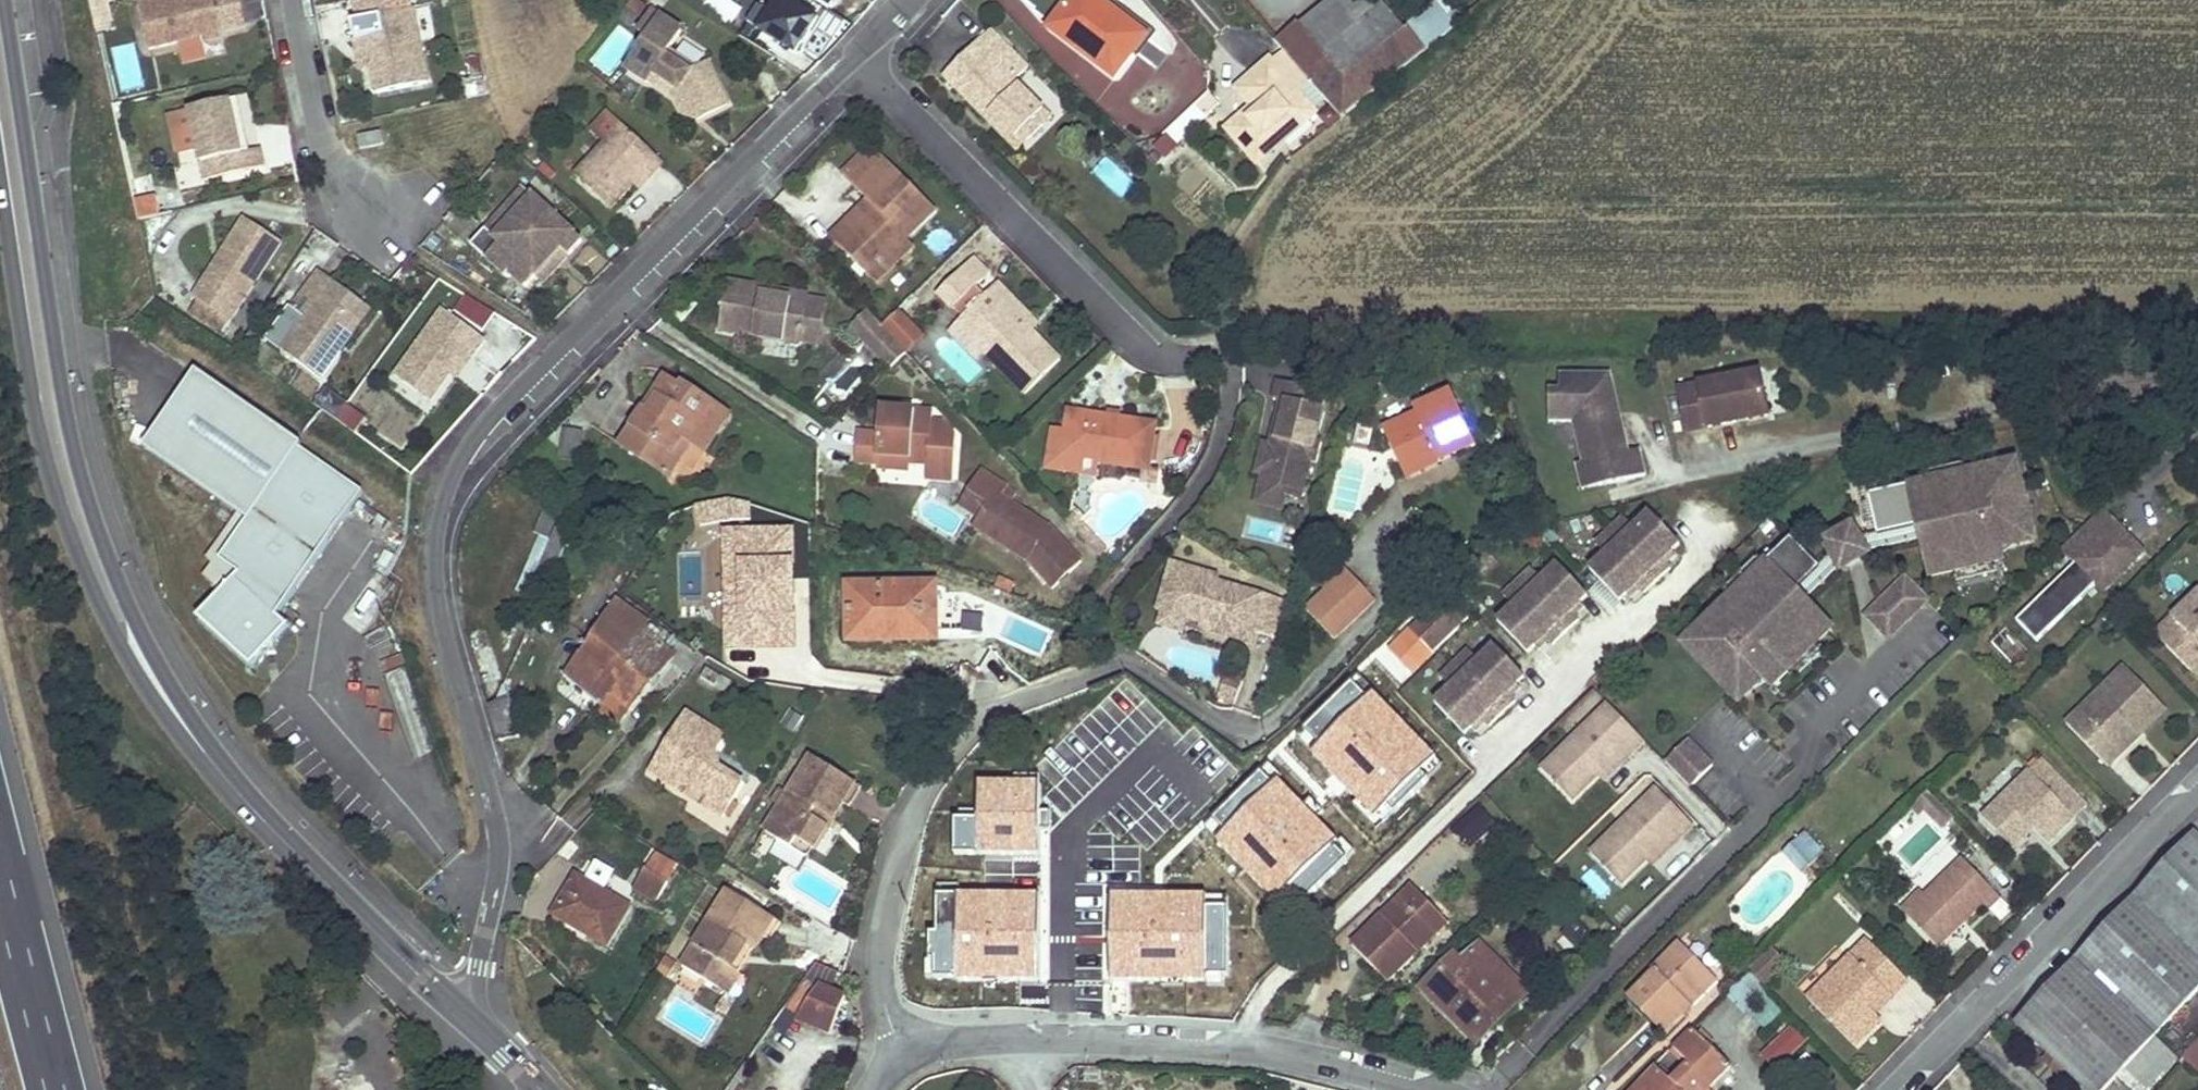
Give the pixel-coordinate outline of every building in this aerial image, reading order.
[(141,6),(152,53),(225,37),(224,33),(249,29),(243,0),(169,0),(141,6)] [(742,6),(728,0),(703,0),(699,9),(734,24),(742,6)] [(819,16),(790,0),(767,0),(750,30),(796,57),(819,16)] [(829,10),(835,0),(813,0),(829,10)] [(1052,28),(1117,78),(1148,37),(1107,5),(1110,0),(1073,0),(1052,28)] [(1425,52),(1382,6),(1377,0),(1334,0),(1278,42),(1284,49),(1311,80),(1342,116),(1425,52)] [(1434,45),(1460,21),(1442,1),(1416,25),(1434,45)] [(429,8),(416,10),(422,40),(434,38),(429,8)] [(431,87),(415,13),(355,24),(358,42),(371,40),(377,69),(382,97),(431,87)] [(641,35),(649,40),(629,72),(649,86),(651,83),(667,94),(672,87),(679,92),(675,100),(676,100),(685,117),(698,122),(728,107),(708,67),(698,70),(671,53),(683,32),(654,14),(641,35)] [(1028,66),(990,28),(943,74),(986,117),(990,112),(1015,137),(1044,108),(1014,79),(1028,66)] [(814,60),(831,41),(818,29),(801,49),(814,60)] [(593,55),(605,73),(640,49),(629,32),(593,55)] [(371,40),(358,42),(363,71),(377,69),(371,40)] [(1245,111),(1227,126),(1258,161),(1275,146),(1316,111),(1298,90),(1311,80),(1284,49),(1272,60),(1270,58),(1237,87),(1252,104),(1258,111),(1251,116),(1246,110),(1245,111)] [(667,94),(675,100),(679,92),(672,87),(667,94)] [(1227,116),(1209,96),(1197,106),(1214,127),(1227,116)] [(1251,116),(1258,111),(1252,104),(1246,110),(1251,116)] [(237,123),(233,105),(194,113),(195,119),(209,186),(268,172),(263,152),(252,154),(244,157),(237,123)] [(1051,116),(1044,108),(1015,137),(1018,149),(1051,116)] [(1015,137),(990,112),(986,117),(1018,149),(1015,137)] [(245,121),(237,123),(244,157),(252,154),(245,121)] [(672,167),(628,127),(582,179),(620,213),(641,189),(653,176),(659,181),(672,167)] [(387,149),(384,135),(360,140),(363,154),(387,149)] [(885,159),(873,149),(844,177),(856,188),(885,159)] [(936,210),(885,159),(856,188),(870,202),(881,214),(846,250),(870,274),(903,240),(905,241),(936,210)] [(653,176),(641,189),(647,194),(659,181),(653,176)] [(154,195),(132,199),(136,218),(158,214),(154,195)] [(881,214),(870,202),(834,238),(846,250),(881,214)] [(508,246),(497,236),(481,253),(516,284),(520,280),(536,293),(545,284),(571,256),(578,263),(590,249),(543,206),(508,246)] [(208,284),(196,302),(200,305),(233,325),(286,246),(248,222),(226,256),(233,261),(215,289),(208,284)] [(879,283),(913,249),(905,241),(903,240),(870,274),(879,283)] [(226,256),(208,284),(215,289),(233,261),(226,256)] [(994,275),(979,260),(970,269),(985,284),(994,275)] [(985,284),(970,269),(935,303),(950,318),(985,284)] [(311,323),(287,354),(326,383),(347,355),(341,350),(362,322),(329,298),(339,286),(325,275),(298,313),(311,323)] [(1043,325),(1003,284),(996,291),(1010,305),(1008,308),(1034,335),(1043,325)] [(329,298),(362,322),(341,350),(347,355),(377,314),(339,286),(329,298)] [(766,291),(732,286),(724,334),(804,348),(805,345),(811,301),(811,298),(796,295),(794,302),(765,297),(766,291)] [(796,295),(766,291),(765,297),(794,302),(796,295)] [(1010,305),(996,291),(967,319),(971,324),(974,322),(983,332),(974,342),(987,356),(1028,397),(1062,362),(1034,335),(1008,308),(1010,305)] [(811,301),(805,345),(821,348),(828,303),(811,301)] [(467,320),(494,339),(505,320),(477,304),(467,320)] [(233,325),(200,305),(192,318),(225,338),(233,325)] [(871,314),(854,330),(879,357),(896,341),(883,327),(871,314)] [(971,324),(967,319),(951,335),(979,364),(987,356),(974,342),(983,332),(974,322),(971,324)] [(440,329),(390,395),(424,421),(444,395),(460,374),(466,379),(480,360),(440,329)] [(939,344),(966,371),(975,361),(948,335),(939,344)] [(908,353),(896,341),(879,357),(892,371),(908,353)] [(844,407),(875,371),(856,354),(825,391),(844,407)] [(1759,367),(1677,386),(1687,428),(1769,410),(1759,367)] [(1609,370),(1558,371),(1559,387),(1548,386),(1548,417),(1572,417),(1582,459),(1592,457),(1598,481),(1644,471),(1638,445),(1627,448),(1621,420),(1613,422),(1610,410),(1618,409),(1609,370)] [(451,400),(466,379),(460,374),(444,395),(451,400)] [(1320,384),(1281,375),(1276,394),(1283,395),(1276,425),(1284,427),(1281,441),(1273,439),(1266,438),(1258,468),(1265,469),(1274,471),(1271,484),(1289,489),(1304,492),(1313,454),(1319,456),(1324,437),(1318,435),(1325,404),(1315,402),(1320,384)] [(681,390),(667,380),(656,398),(659,401),(649,415),(646,413),(622,447),(658,472),(680,438),(689,444),(703,453),(728,416),(684,386),(681,390)] [(1477,444),(1452,391),(1415,408),(1418,413),(1384,428),(1406,476),(1477,444)] [(348,402),(336,416),(353,432),(366,419),(348,402)] [(1111,416),(1126,418),(1127,412),(1112,409),(1111,416)] [(1621,420),(1618,409),(1610,410),(1613,422),(1621,420)] [(961,436),(947,423),(935,423),(935,413),(884,410),(882,457),(916,459),(915,465),(933,465),(933,478),(959,479),(961,436)] [(1111,416),(1072,411),(1070,430),(1066,457),(1105,462),(1147,468),(1146,478),(1159,479),(1160,468),(1154,468),(1160,423),(1126,418),(1111,416)] [(1284,427),(1276,425),(1273,439),(1281,441),(1284,427)] [(1056,428),(1050,470),(1103,476),(1105,462),(1066,457),(1070,430),(1056,428)] [(578,460),(583,432),(567,429),(561,457),(578,460)] [(689,444),(680,438),(658,472),(667,478),(689,444)] [(1598,481),(1592,457),(1582,459),(1575,461),(1581,485),(1598,481)] [(352,506),(289,462),(269,491),(328,541),(352,506)] [(2028,527),(2015,464),(1966,474),(1928,483),(1879,493),(1868,495),(1874,523),(1877,535),(1919,526),(1921,539),(1929,576),(1951,571),(1993,563),(1999,561),(1994,535),(2028,527)] [(1964,466),(1926,474),(1928,483),(1966,474),(1964,466)] [(1274,471),(1265,469),(1258,497),(1286,504),(1289,489),(1271,484),(1274,471)] [(1011,488),(984,470),(971,490),(990,502),(981,516),(975,525),(1029,559),(1054,585),(1082,560),(1051,526),(1016,504),(1006,497),(1011,488)] [(1868,495),(1879,493),(1877,485),(1857,488),(1865,525),(1874,523),(1868,495)] [(1022,494),(1011,488),(1006,497),(1016,504),(1022,494)] [(971,490),(962,504),(981,516),(990,502),(971,490)] [(328,541),(269,491),(220,559),(240,574),(237,580),(214,560),(184,604),(250,664),(262,650),(273,637),(286,625),(268,609),(276,601),(284,604),(328,541)] [(586,503),(570,496),(565,508),(551,500),(535,536),(551,543),(524,603),(540,609),(569,542),(578,522),(586,503)] [(1677,540),(1649,509),(1632,524),(1618,537),(1655,577),(1668,565),(1664,560),(1660,556),(1670,547),(1677,540)] [(1618,537),(1632,524),(1622,513),(1608,526),(1618,537)] [(2099,513),(2060,551),(2074,564),(2014,623),(2034,644),(2094,585),(2100,591),(2133,559),(2117,543),(2123,538),(2099,513)] [(1076,518),(1070,523),(1085,539),(1091,534),(1076,518)] [(1604,550),(1618,537),(1608,526),(1594,539),(1604,550)] [(1818,567),(1793,591),(1802,600),(1840,565),(1863,552),(1921,539),(1919,526),(1877,535),(1856,540),(1850,529),(1826,542),(1833,553),(1818,567)] [(2031,543),(2028,527),(1994,535),(1997,550),(2031,543)] [(1106,550),(1091,534),(1085,539),(1100,555),(1106,550)] [(1588,566),(1617,597),(1624,590),(1634,581),(1638,584),(1642,589),(1655,577),(1618,537),(1604,550),(1588,566)] [(1681,642),(1725,688),(1750,664),(1761,676),(1769,684),(1783,670),(1814,641),(1828,627),(1802,600),(1793,591),(1818,567),(1790,537),(1762,563),(1729,595),(1681,642)] [(2123,538),(2117,543),(2133,559),(2139,554),(2123,538)] [(1674,551),(1670,547),(1660,556),(1664,560),(1674,551)] [(1341,557),(1306,603),(1338,627),(1372,582),(1341,557)] [(1723,589),(1729,595),(1762,563),(1756,557),(1723,589)] [(1222,572),(1175,559),(1169,582),(1184,586),(1181,599),(1189,614),(1205,619),(1213,621),(1212,625),(1259,638),(1262,627),(1278,631),(1287,595),(1221,577),(1222,572)] [(1577,598),(1585,591),(1555,560),(1539,575),(1525,588),(1562,628),(1575,616),(1571,612),(1567,607),(1577,598)] [(1993,563),(1951,571),(1953,580),(1995,571),(1993,563)] [(1525,588),(1539,575),(1529,565),(1515,577),(1525,588)] [(1017,581),(1000,575),(997,582),(1013,588),(1017,581)] [(388,593),(367,576),(361,584),(383,600),(388,593)] [(1512,601),(1525,588),(1515,577),(1501,590),(1512,601)] [(1903,577),(1863,614),(1885,637),(1924,600),(1903,577)] [(1628,594),(1638,584),(1634,581),(1624,590),(1628,594)] [(1184,586),(1169,582),(1162,607),(1167,608),(1189,614),(1181,599),(1184,586)] [(936,631),(936,585),(849,587),(849,642),(901,642),(901,631),(936,631)] [(1549,641),(1562,628),(1525,588),(1512,601),(1495,617),(1524,647),(1541,631),(1545,636),(1549,641)] [(1465,613),(1443,590),(1407,623),(1429,647),(1465,613)] [(2174,619),(2179,624),(2161,643),(2197,678),(2197,677),(2197,595),(2174,619)] [(1571,612),(1581,602),(1577,598),(1567,607),(1571,612)] [(658,629),(618,601),(568,680),(602,706),(658,629)] [(1189,614),(1167,608),(1164,621),(1185,627),(1189,614)] [(2179,624),(2174,619),(2155,637),(2161,643),(2179,624)] [(681,645),(658,629),(602,706),(599,711),(617,727),(676,658),(672,654),(681,645)] [(936,631),(901,631),(901,642),(936,641),(936,631)] [(1535,645),(1545,636),(1541,631),(1531,641),(1535,645)] [(276,650),(273,637),(262,650),(276,650)] [(1520,672),(1491,641),(1474,656),(1461,669),(1498,709),(1511,697),(1506,692),(1503,688),(1513,679),(1520,672)] [(1820,647),(1814,641),(1783,670),(1789,676),(1820,647)] [(1461,669),(1474,656),(1465,645),(1451,659),(1461,669)] [(1447,682),(1461,669),(1451,659),(1437,671),(1447,682)] [(1761,676),(1750,664),(1725,688),(1736,700),(1761,676)] [(723,676),(709,667),(703,677),(717,686),(723,676)] [(2167,711),(2123,667),(2089,702),(2099,712),(2076,734),(2109,769),(2125,754),(2119,748),(2140,728),(2146,733),(2167,711)] [(1430,698),(1459,728),(1467,722),(1476,712),(1480,716),(1485,721),(1498,709),(1461,669),(1447,682),(1430,698)] [(1248,676),(1232,670),(1224,692),(1241,698),(1248,676)] [(1506,692),(1516,683),(1513,679),(1503,688),(1506,692)] [(520,737),(509,699),(499,702),(488,706),(499,743),(520,737)] [(1604,700),(1538,765),(1569,797),(1595,771),(1622,745),(1627,750),(1641,737),(1604,700)] [(2099,712),(2089,702),(2066,724),(2076,734),(2099,712)] [(1470,726),(1480,716),(1476,712),(1467,722),(1470,726)] [(711,808),(725,818),(747,784),(721,768),(718,754),(728,738),(688,713),(652,771),(694,798),(701,787),(707,791),(711,808)] [(2125,754),(2146,733),(2140,728),(2119,748),(2125,754)] [(1683,736),(1661,758),(1686,784),(1708,762),(1683,736)] [(1109,745),(1050,742),(1048,781),(1072,783),(1072,796),(1071,809),(1105,811),(1109,745)] [(1601,777),(1627,750),(1622,745),(1595,771),(1601,777)] [(857,785),(813,758),(766,833),(792,849),(798,839),(816,851),(844,805),(857,785)] [(2042,759),(1982,817),(2009,846),(2025,830),(2020,825),(2025,820),(2031,824),(2044,840),(2070,813),(2048,791),(2061,778),(2042,759)] [(2061,778),(2048,791),(2070,813),(2084,800),(2061,778)] [(1072,796),(1072,783),(1048,781),(1047,794),(1072,796)] [(1653,784),(1587,849),(1618,881),(1644,855),(1671,829),(1676,834),(1690,821),(1653,784)] [(864,789),(857,785),(844,805),(851,809),(864,789)] [(707,791),(701,787),(694,798),(711,808),(707,791)] [(1951,815),(1928,792),(1918,802),(1926,810),(1941,825),(1951,815)] [(1322,801),(1271,794),(1266,833),(1292,837),(1311,840),(1346,863),(1366,832),(1341,815),(1344,808),(1326,795),(1322,801)] [(1376,817),(1349,801),(1344,808),(1341,815),(1366,832),(1376,817)] [(1918,802),(1913,807),(1921,815),(1926,810),(1918,802)] [(1494,821),(1481,807),(1455,829),(1467,843),(1494,821)] [(1941,825),(1944,829),(1954,819),(1951,815),(1941,825)] [(2025,820),(2020,825),(2025,830),(2031,824),(2025,820)] [(1012,841),(967,823),(941,883),(980,900),(996,862),(1003,865),(1012,841)] [(1649,860),(1676,834),(1671,829),(1644,855),(1649,860)] [(1785,852),(1805,871),(1825,851),(1806,832),(1785,852)] [(2195,833),(2073,962),(2154,1036),(2197,989),(2197,836),(2195,833)] [(1346,863),(1311,840),(1292,837),(1341,870),(1346,863)] [(816,851),(798,839),(792,849),(810,860),(816,851)] [(2003,896),(1965,859),(1927,897),(1907,918),(1940,950),(1984,905),(1989,910),(2003,896)] [(670,882),(647,869),(637,887),(660,901),(670,882)] [(630,907),(578,877),(555,915),(566,921),(569,915),(591,927),(590,930),(610,943),(630,907)] [(1444,917),(1413,886),(1355,945),(1390,981),(1419,952),(1414,946),(1444,917)] [(1900,911),(1907,918),(1927,897),(1920,891),(1900,911)] [(775,919),(731,892),(684,968),(721,992),(748,946),(756,951),(765,936),(775,919)] [(929,978),(941,916),(924,912),(910,910),(898,973),(929,978)] [(591,927),(569,915),(566,921),(607,946),(610,943),(590,930),(591,927)] [(1449,922),(1444,917),(1414,946),(1419,952),(1449,922)] [(781,923),(775,919),(765,936),(771,939),(781,923)] [(1912,983),(1872,942),(1812,1000),(1858,1047),(1887,1019),(1881,1014),(1875,1008),(1892,991),(1898,997),(1912,983)] [(756,951),(748,946),(721,992),(728,996),(756,951)] [(1715,983),(1678,946),(1628,996),(1666,1032),(1715,983)] [(1775,946),(1771,950),(1786,966),(1790,962),(1775,946)] [(1497,961),(1484,948),(1467,965),(1458,956),(1424,989),(1480,1045),(1525,1000),(1493,966),(1497,961)] [(1771,950),(1752,970),(1767,985),(1786,966),(1771,950)] [(847,992),(831,987),(837,971),(809,961),(789,1017),(832,1033),(847,992)] [(1531,995),(1497,961),(1493,966),(1525,1000),(1531,995)] [(2073,962),(2016,1022),(2050,1055),(2060,1064),(2089,1089),(2102,1089),(2123,1069),(2154,1036),(2073,962)] [(1770,993),(1752,975),(1732,994),(1750,1012),(1770,993)] [(1875,1008),(1881,1014),(1898,997),(1892,991),(1875,1008)] [(1761,1055),(1778,1071),(1807,1042),(1790,1025),(1761,1055)] [(1658,1067),(1634,1089),(1707,1089),(1729,1068),(1693,1031),(1675,1048),(1692,1065),(1673,1083),(1658,1067)] [(2178,1059),(2154,1036),(2123,1069),(2145,1089),(2148,1089),(2178,1059)] [(2180,1056),(2197,1072),(2197,1037),(2180,1056)] [(2055,1069),(2060,1064),(2050,1055),(2046,1060),(2055,1069)]
